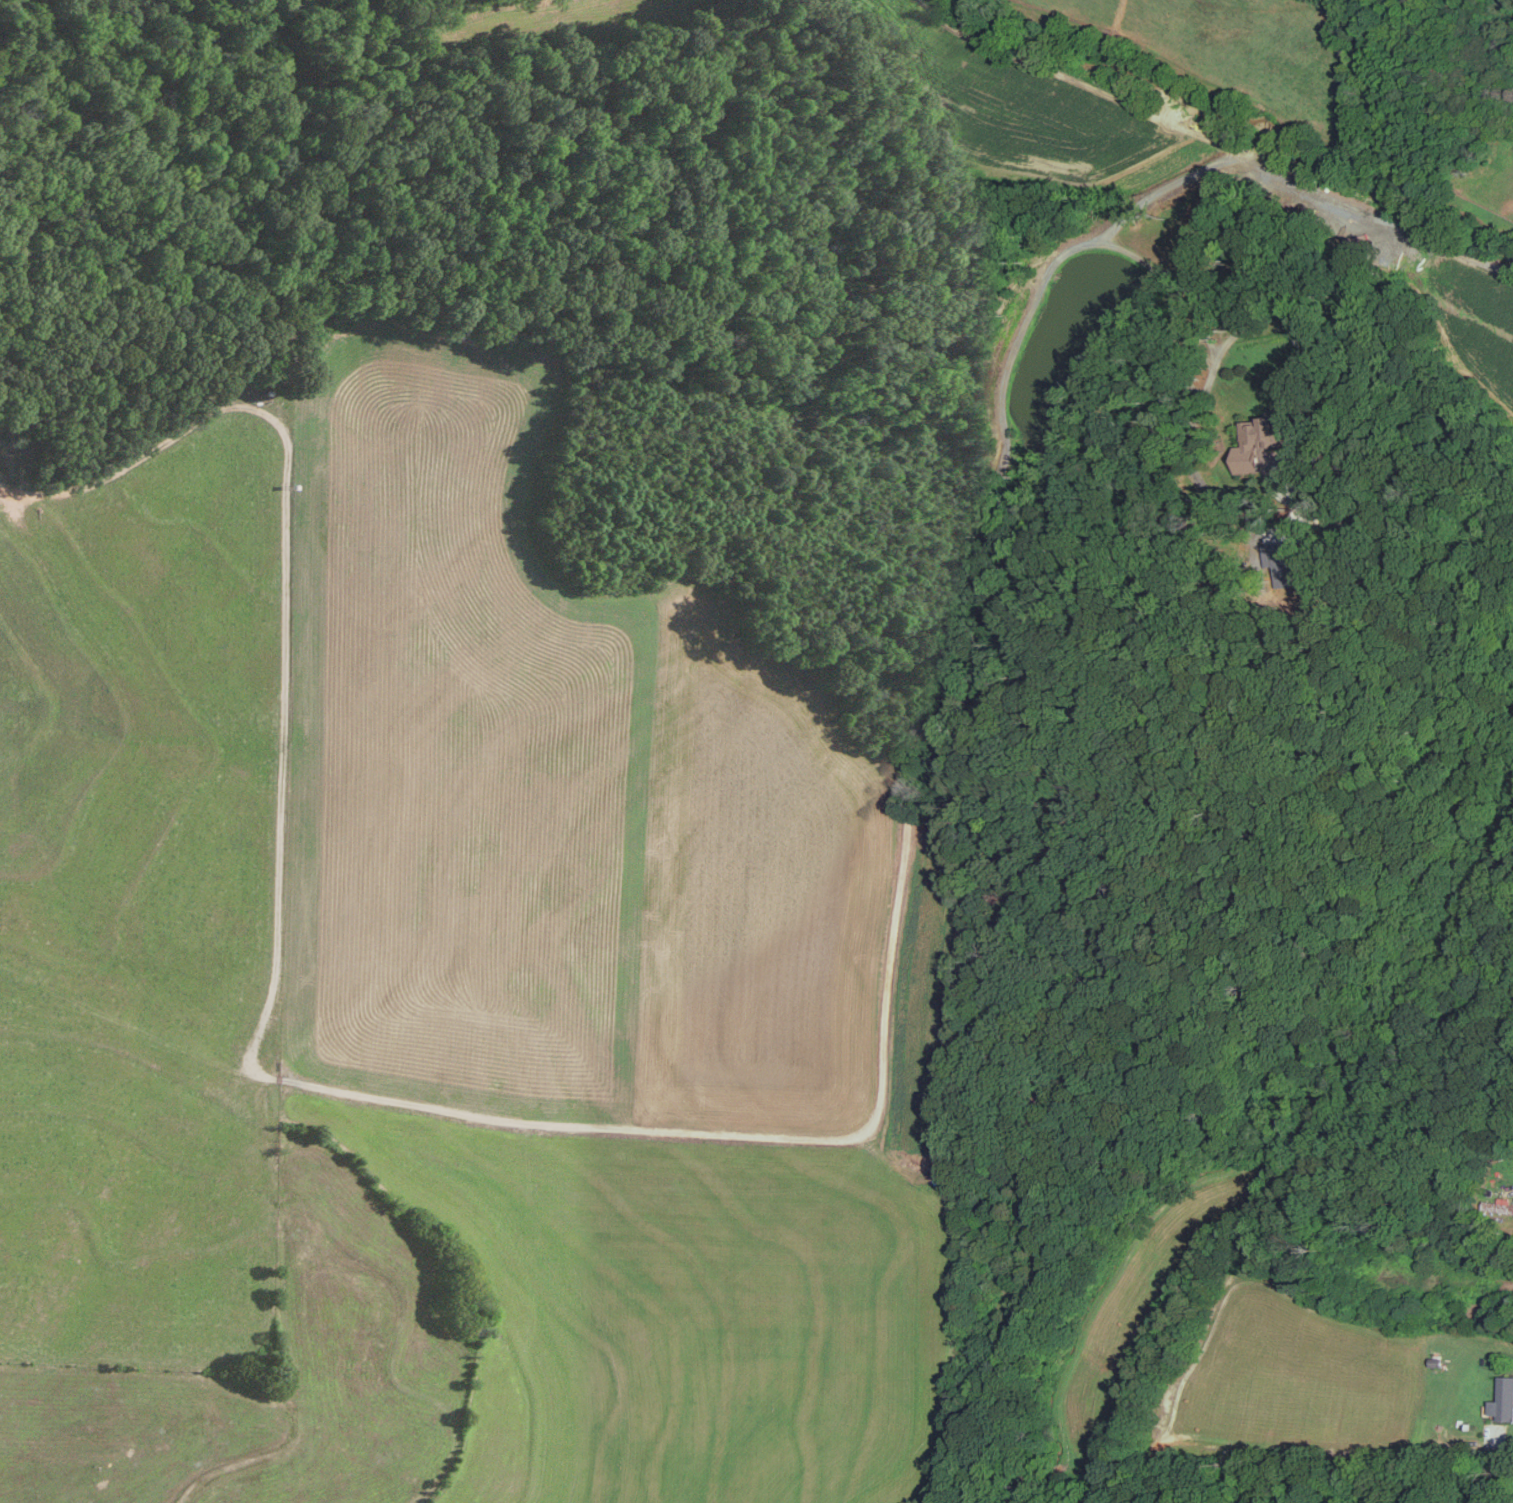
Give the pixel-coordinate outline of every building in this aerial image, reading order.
[(1242,422),(1244,445),(1239,446),(1241,471),(1261,471),(1261,458),(1270,458),(1269,443),(1298,442),(1298,426),(1286,427),(1286,416),(1262,417),(1262,421),(1242,422)] [(1511,1204),(1511,1199),(1500,1197),(1500,1202),(1485,1201),(1484,1210),(1512,1214),(1512,1205),(1511,1204)] [(1500,1376),(1499,1399),(1491,1399),(1490,1413),(1499,1413),(1498,1418),(1512,1419),(1512,1376),(1500,1376)]
